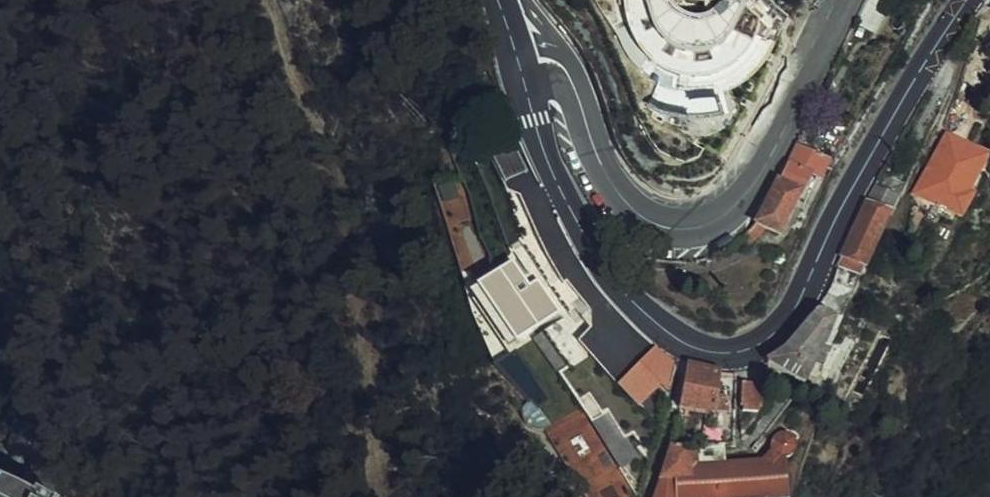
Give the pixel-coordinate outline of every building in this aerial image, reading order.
[(903,177),(903,179),(944,202),(960,173),(976,144),(934,122),(916,153),(903,177)] [(827,163),(831,157),(794,139),(769,189),(754,214),(734,234),(742,243),(765,222),(775,227),(790,196),(794,187),(796,188),(798,185),(805,169),(815,173),(822,160),(827,163)] [(863,176),(854,191),(877,202),(880,196),(886,188),(863,176)] [(854,191),(825,254),(848,268),(858,244),(877,202),(854,191)] [(496,250),(458,278),(499,334),(511,326),(521,319),(526,314),(543,302),(520,270),(513,274),(496,250)] [(521,319),(511,326),(541,365),(556,354),(550,346),(569,333),(551,309),(532,322),(526,314),(521,319)] [(789,345),(765,362),(770,365),(803,384),(833,331),(828,329),(833,319),(827,314),(818,310),(814,319),(812,319),(807,327),(805,326),(789,345)] [(667,383),(665,396),(694,400),(714,402),(713,387),(702,386),(706,362),(701,361),(674,355),(667,383)] [(747,396),(749,372),(729,371),(727,395),(730,396),(730,400),(744,401),(744,396),(747,396)] [(775,492),(774,447),(779,444),(782,440),(784,433),(783,428),(781,424),(776,419),(770,417),(764,417),(758,420),(754,425),(752,432),(752,439),(748,447),(709,453),(683,450),(685,434),(676,433),(658,432),(657,432),(646,467),(635,496),(734,496),(775,492)] [(711,435),(685,434),(683,450),(709,453),(711,435)] [(27,491),(25,495),(0,485),(0,496),(40,496),(27,491)]
